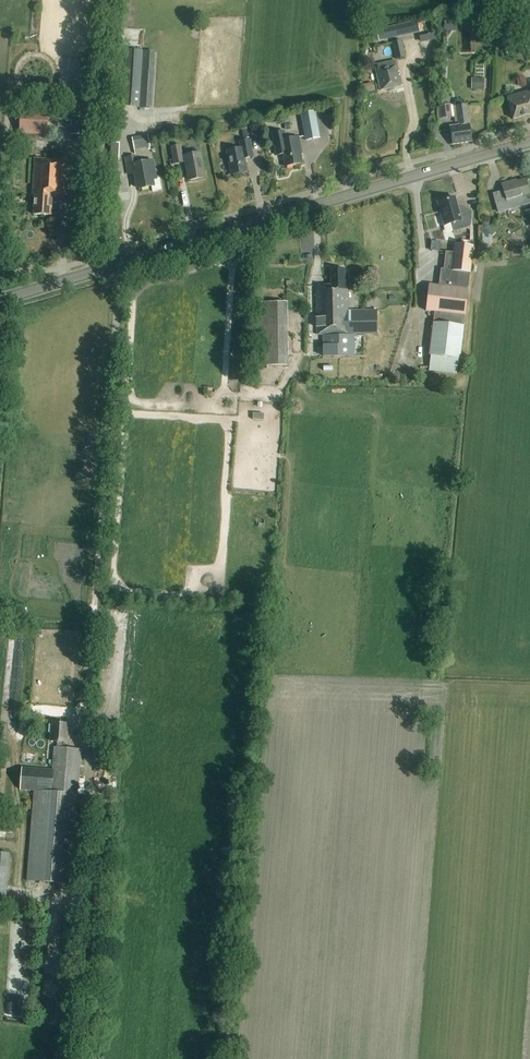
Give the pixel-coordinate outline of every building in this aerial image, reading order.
[(376,30),(379,42),(420,33),(417,22),(376,30)] [(396,60),(405,57),(402,40),(392,42),(396,60)] [(151,109),(154,52),(126,50),(122,107),(151,109)] [(402,86),(398,66),(397,61),(395,61),(377,65),(378,68),(375,69),(380,91),(402,86)] [(485,78),(471,78),(471,90),(485,90),(485,78)] [(507,97),(513,119),(529,115),(529,90),(507,97)] [(452,117),(451,104),(439,106),(440,119),(452,117)] [(450,127),(453,144),(453,145),(472,142),(466,105),(456,106),(459,126),(450,127)] [(18,135),(46,136),(47,110),(19,109),(18,135)] [(299,115),(304,141),(320,138),(315,112),(299,115)] [(248,128),(241,130),(243,139),(250,138),(248,128)] [(299,148),(301,147),(299,137),(286,140),(284,132),(272,134),(276,156),(283,154),(285,167),(302,163),(299,148)] [(132,142),(133,151),(149,148),(148,139),(132,142)] [(250,140),(239,142),(241,149),(227,151),(231,175),(247,172),(245,159),(253,157),(250,140)] [(112,143),(111,161),(119,161),(120,143),(112,143)] [(200,153),(182,156),(180,146),(171,147),(175,164),(185,162),(189,180),(205,177),(200,153)] [(160,179),(156,179),(153,161),(136,164),(135,156),(125,158),(128,175),(136,173),(139,189),(151,187),(152,193),(162,191),(160,179)] [(35,195),(33,215),(51,216),(53,196),(65,197),(67,160),(35,159),(32,195),(35,195)] [(526,179),(512,183),(511,181),(502,184),(503,190),(492,194),(498,213),(529,204),(529,198),(529,195),(526,179)] [(463,230),(470,227),(472,213),(471,211),(460,214),(455,198),(438,202),(444,225),(451,226),(453,232),(454,232),(456,241),(465,238),(463,230)] [(441,269),(439,286),(429,285),(426,311),(435,312),(430,356),(429,372),(457,375),(457,359),(460,359),(468,289),(470,273),(473,246),(455,244),(454,253),(446,252),(444,270),(441,269)] [(377,311),(348,311),(348,276),(345,276),(345,269),(331,269),(331,286),(317,286),(317,335),(323,335),(323,356),(364,356),(364,336),(357,336),(355,334),(377,334),(377,311)] [(288,303),(260,303),(261,366),(289,366),(288,303)] [(34,791),(27,881),(71,884),(81,750),(64,748),(64,742),(67,742),(68,724),(52,723),(51,741),(57,742),(57,748),(54,748),(52,770),(22,768),(20,790),(34,791)] [(6,907),(10,853),(0,853),(0,907),(6,907)] [(28,1017),(28,998),(9,997),(8,1016),(28,1017)]
